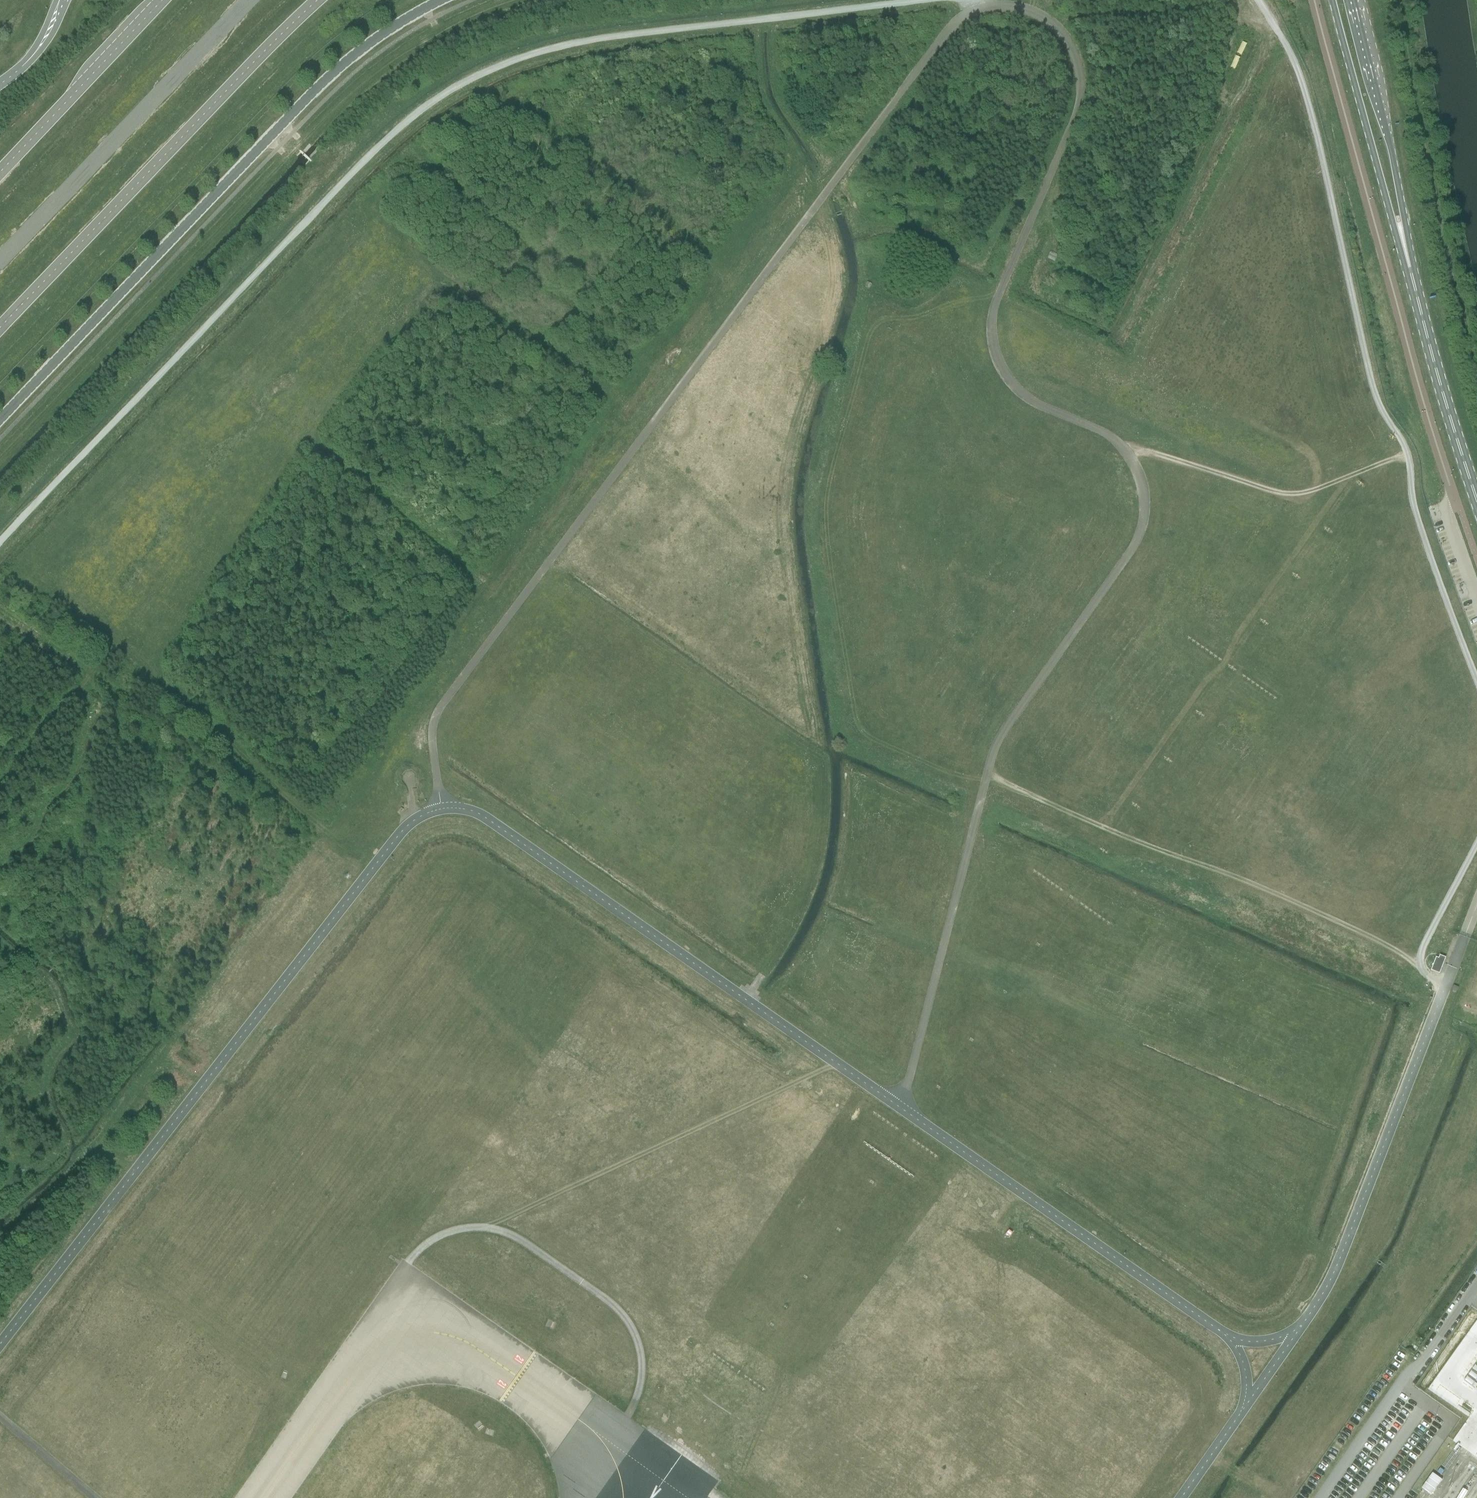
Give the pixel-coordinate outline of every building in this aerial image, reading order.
[(1435,958),(1430,971),(1439,974),(1440,972),(1439,971),(1443,962),(1438,960),(1440,956),(1439,956),(1438,959),(1435,958)]
